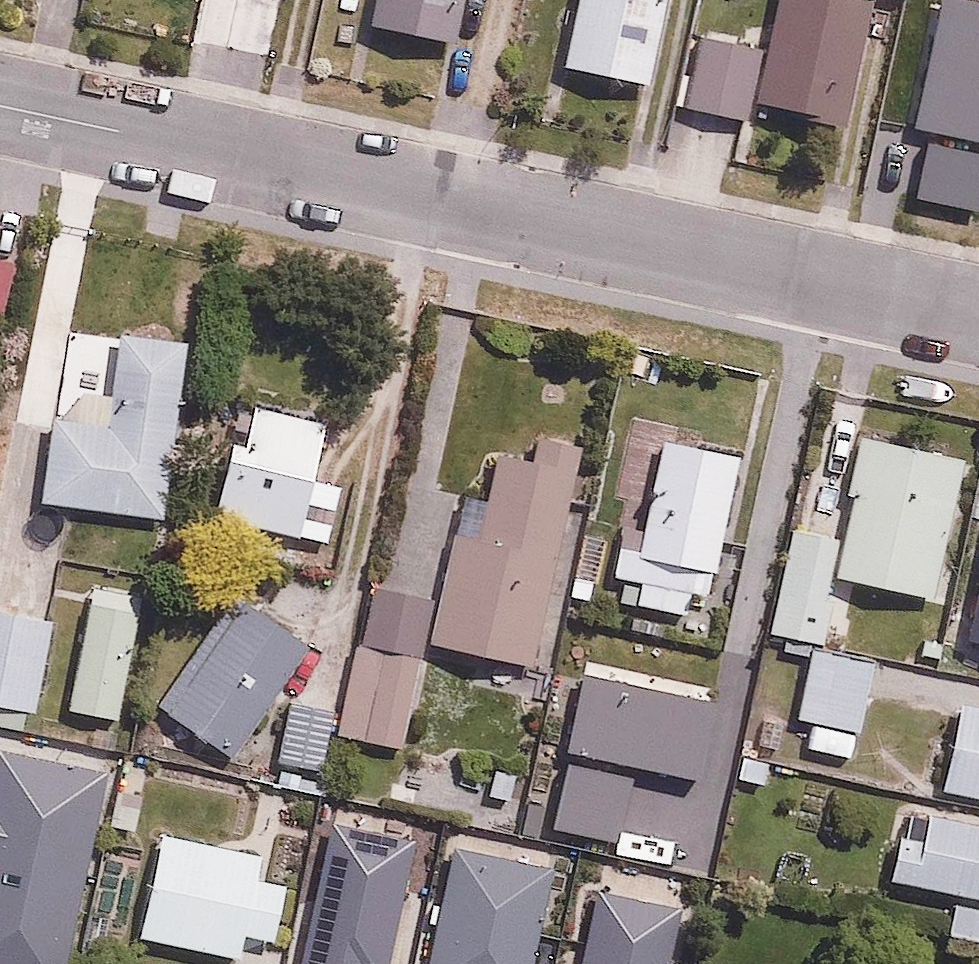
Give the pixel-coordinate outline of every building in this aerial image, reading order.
[(199,46),(299,58),(306,0),(205,0),(199,46)] [(360,26),(455,36),(459,0),(362,0),(360,26)] [(659,0),(568,0),(555,66),(643,83),(659,0)] [(673,107),(751,121),(753,107),(840,122),(861,0),(767,0),(760,41),(686,29),(673,107)] [(939,9),(924,61),(978,77),(978,21),(939,9)] [(16,262),(0,259),(0,322),(5,323),(16,262)] [(161,518),(178,338),(106,331),(99,412),(51,407),(42,507),(161,518)] [(307,473),(319,418),(233,398),(206,514),(327,542),(341,480),(307,473)] [(735,452),(651,437),(632,545),(608,541),(598,596),(683,612),(686,595),(709,599),(735,452)] [(830,572),(932,595),(962,460),(858,437),(837,534),(789,524),(766,629),(815,640),(830,572)] [(588,477),(478,447),(427,638),(537,667),(588,477)] [(394,747),(425,595),(358,581),(327,733),(394,747)] [(116,719),(136,596),(83,587),(62,710),(116,719)] [(226,756),(308,647),(231,589),(149,699),(226,756)] [(970,638),(978,640),(978,590),(970,638)] [(0,614),(0,720),(23,726),(46,625),(0,614)] [(869,660),(805,647),(792,714),(856,726),(869,660)] [(315,774),(327,709),(279,699),(266,765),(315,774)] [(953,699),(935,787),(978,796),(978,705),(953,699)] [(900,799),(882,882),(949,897),(942,931),(978,939),(978,816),(900,799)] [(249,876),(255,846),(152,829),(134,934),(237,952),(240,933),(275,939),(285,882),(249,876)] [(369,868),(301,859),(290,933),(359,943),(369,868)]
